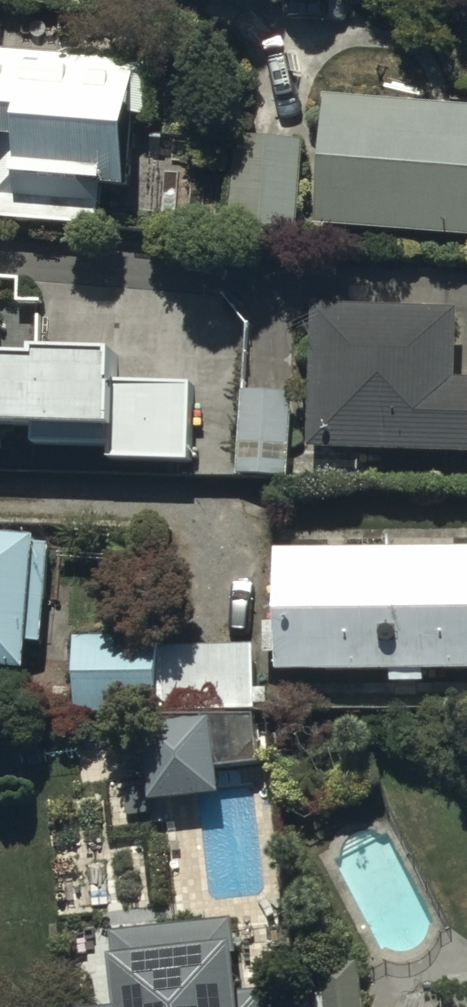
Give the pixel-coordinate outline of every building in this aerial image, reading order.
[(99,235),(101,200),(129,202),(134,125),(146,126),(149,65),(69,60),(70,48),(0,43),(0,229),(99,235)] [(325,102),(315,233),(466,244),(466,112),(325,102)] [(301,146),(235,142),(229,243),(295,247),(301,146)] [(314,313),(312,461),(466,464),(466,386),(457,386),(458,316),(314,313)] [(35,466),(35,452),(115,452),(115,469),(194,469),(194,392),(115,392),(115,367),(40,367),(40,375),(0,375),(0,466),(35,466)] [(294,400),(243,397),(239,481),(289,484),(294,400)] [(0,541),(0,678),(26,679),(28,648),(44,649),(50,544),(0,541)] [(277,557),(277,629),(265,629),(265,661),(277,661),(277,678),(466,678),(466,557),(277,557)] [(156,642),(76,642),(77,720),(142,722),(150,805),(219,799),(219,771),(252,771),(252,652),(156,652),(156,642)] [(112,942),(119,1006),(268,1006),(267,996),(239,999),(232,930),(112,942)]
